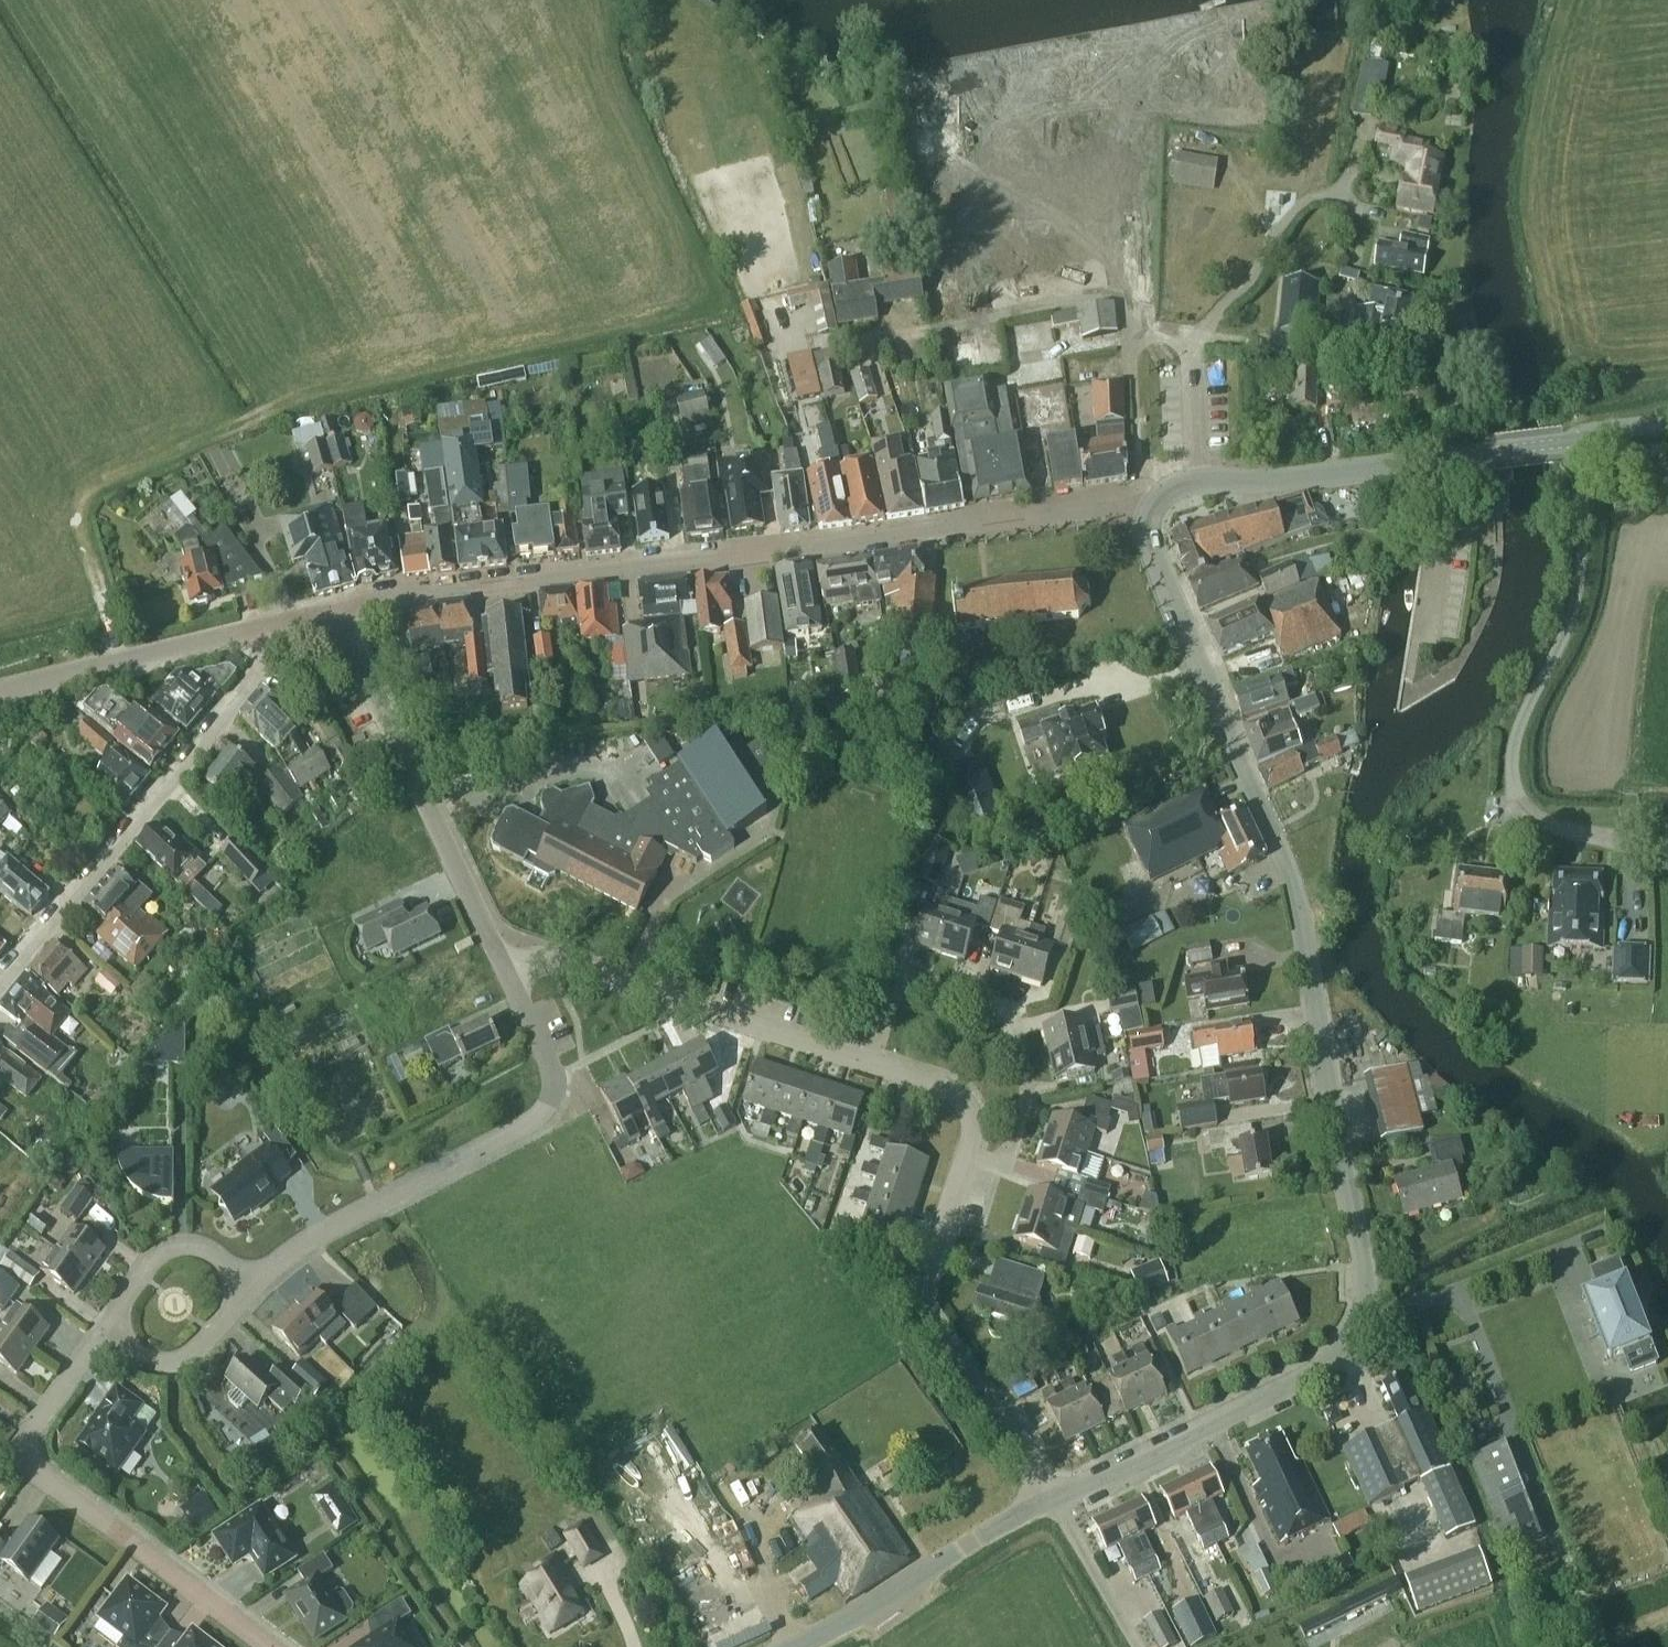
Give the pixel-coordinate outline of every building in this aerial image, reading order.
[(1367,57),(1383,61),(1387,43),(1371,40),(1367,57)] [(1389,66),(1364,60),(1352,114),(1378,119),(1389,66)] [(920,117),(970,110),(965,81),(915,88),(920,117)] [(1411,165),(1409,176),(1404,176),(1398,206),(1433,212),(1439,182),(1437,182),(1442,157),(1426,154),(1426,150),(1423,145),(1403,141),(1405,131),(1380,127),(1377,143),(1396,146),(1393,161),(1411,165)] [(1429,240),(1402,234),(1400,247),(1379,243),(1374,265),(1424,276),(1429,240)] [(839,326),(878,320),(876,307),(924,300),(919,266),(884,271),(886,284),(861,288),(857,263),(828,267),(833,297),(835,296),(839,326)] [(1321,283),(1285,279),(1279,331),(1316,335),(1321,283)] [(812,304),(819,335),(837,331),(827,284),(787,292),(791,309),(812,304)] [(1413,298),(1373,290),(1369,309),(1358,307),(1351,340),(1377,346),(1379,338),(1403,343),(1413,298)] [(1114,304),(1051,315),(1053,328),(1080,323),(1083,338),(1119,332),(1114,304)] [(720,336),(704,346),(717,369),(734,359),(720,336)] [(958,341),(960,366),(992,363),(989,338),(958,341)] [(833,349),(813,354),(824,399),(844,394),(833,349)] [(788,359),(799,400),(821,394),(811,353),(788,359)] [(1295,365),(1273,363),(1273,366),(1262,366),(1261,393),(1294,394),(1293,408),(1316,409),(1318,367),(1295,366),(1295,365)] [(870,369),(850,375),(859,404),(878,399),(870,369)] [(1006,389),(991,392),(989,379),(946,386),(967,504),(1032,492),(1022,435),(1014,436),(1006,389)] [(1122,381),(1095,384),(1099,441),(1079,444),(1085,486),(1127,479),(1122,381)] [(703,391),(676,398),(683,425),(710,418),(703,391)] [(448,488),(452,512),(480,508),(484,507),(476,451),(492,448),(486,419),(486,415),(484,402),(463,405),(465,422),(439,426),(442,443),(441,443),(443,453),(445,472),(448,488)] [(1408,418),(1407,402),(1376,404),(1377,420),(1408,418)] [(403,415),(406,429),(422,426),(420,413),(403,415)] [(948,415),(931,418),(936,444),(953,441),(948,415)] [(314,474),(352,463),(345,437),(306,448),(314,474)] [(1083,486),(1076,438),(1047,443),(1054,490),(1083,486)] [(787,477),(772,478),(775,494),(780,533),(810,529),(802,475),(797,450),(794,450),(793,439),(783,440),(787,477)] [(872,445),(888,519),(924,513),(914,461),(904,463),(899,439),(872,445)] [(838,450),(841,468),(853,525),(886,520),(873,461),(849,466),(846,449),(838,450)] [(841,468),(838,450),(819,454),(822,472),(808,475),(820,529),(852,525),(841,468)] [(953,453),(915,460),(926,513),(964,506),(953,453)] [(759,496),(775,494),(772,478),(770,478),(766,456),(717,463),(722,495),(727,495),(732,531),(764,526),(759,496)] [(712,490),(707,457),(682,461),(686,493),(681,494),(687,537),(723,532),(718,489),(712,490)] [(513,535),(516,556),(533,554),(534,557),(556,554),(579,552),(576,526),(581,525),(576,488),(549,492),(553,522),(552,522),(550,513),(528,516),(527,501),(531,500),(528,467),(505,469),(510,516),(516,515),(518,534),(513,535)] [(443,489),(448,488),(445,472),(425,475),(430,510),(433,510),(434,514),(446,512),(443,489)] [(397,476),(401,503),(411,502),(407,474),(397,476)] [(627,514),(624,486),(579,492),(587,557),(620,553),(616,516),(627,514)] [(452,512),(448,488),(443,489),(446,512),(434,514),(436,529),(424,530),(425,534),(431,572),(454,569),(451,547),(456,542),(454,522),(452,512)] [(670,539),(663,488),(634,492),(641,543),(670,539)] [(162,509),(180,532),(195,521),(192,517),(197,513),(182,493),(162,509)] [(1169,535),(1187,581),(1213,570),(1230,563),(1229,558),(1242,553),(1242,554),(1310,529),(1312,533),(1329,527),(1325,515),(1322,509),(1317,506),(1311,508),(1305,494),(1271,503),(1271,504),(1220,518),(1198,525),(1169,535)] [(315,596),(355,585),(349,562),(348,563),(332,504),(280,519),(292,562),(305,559),(309,571),(308,571),(315,596)] [(376,577),(396,573),(387,527),(367,531),(362,506),(343,510),(357,581),(376,578),(376,577)] [(408,508),(410,522),(422,521),(420,506),(408,508)] [(480,508),(452,512),(454,522),(455,522),(460,569),(507,564),(502,526),(482,528),(480,508)] [(190,604),(195,603),(200,604),(205,603),(208,599),(211,599),(210,594),(221,591),(221,589),(236,585),(235,583),(261,577),(222,526),(203,543),(193,530),(187,527),(175,538),(180,544),(185,565),(182,565),(190,604)] [(404,575),(431,572),(425,534),(398,537),(404,575)] [(920,551),(874,559),(878,587),(882,586),(883,598),(885,598),(892,647),(931,642),(934,579),(924,579),(920,551)] [(1308,560),(1313,575),(1329,571),(1325,555),(1308,560)] [(1262,585),(1267,598),(1300,585),(1299,583),(1313,577),(1307,559),(1292,565),(1291,562),(1254,578),(1246,558),(1188,583),(1199,611),(1257,586),(1262,585)] [(874,559),(817,566),(824,605),(830,605),(830,607),(855,603),(855,607),(880,603),(878,587),(874,559)] [(785,633),(820,628),(811,565),(776,571),(785,633)] [(637,582),(642,624),(623,626),(629,682),(691,675),(684,617),(692,615),(688,577),(637,582)] [(745,668),(750,667),(744,624),(731,626),(730,619),(732,619),(727,578),(713,580),(713,579),(693,581),(701,634),(720,631),(719,628),(724,627),(731,678),(746,676),(745,668)] [(1078,618),(1087,604),(1085,588),(1074,578),(1047,580),(1002,584),(946,594),(955,631),(981,627),(1002,624),(1037,621),(1078,618)] [(1300,585),(1267,598),(1258,602),(1258,600),(1205,624),(1221,656),(1273,634),(1282,657),(1339,635),(1316,579),(1300,585)] [(606,585),(576,588),(578,622),(580,635),(580,641),(618,637),(615,605),(608,606),(606,585)] [(564,637),(580,635),(578,622),(576,588),(539,592),(542,626),(562,624),(564,637)] [(778,598),(744,602),(751,652),(785,647),(778,598)] [(486,676),(489,675),(483,638),(468,640),(467,635),(472,634),(469,599),(436,603),(444,645),(458,643),(459,648),(465,647),(470,684),(471,684),(471,690),(481,690),(481,683),(487,682),(486,676)] [(444,645),(436,603),(403,609),(412,651),(444,645)] [(483,638),(489,675),(493,674),(495,693),(499,693),(502,709),(526,707),(525,689),(529,689),(520,609),(487,613),(488,617),(483,618),(485,638),(483,638)] [(557,633),(539,634),(541,662),(558,661),(557,633)] [(836,652),(842,697),(861,694),(854,650),(836,652)] [(401,659),(406,686),(424,683),(419,656),(401,659)] [(204,671),(201,672),(187,675),(184,672),(176,674),(153,701),(186,729),(213,696),(203,688),(208,680),(220,689),(236,671),(229,665),(226,666),(226,665),(216,668),(216,669),(213,669),(204,671)] [(1283,689),(1295,685),(1290,669),(1278,674),(1279,677),(1233,693),(1242,718),(1288,702),(1283,689)] [(300,758),(291,743),(304,727),(264,687),(262,688),(240,714),(260,735),(276,751),(298,789),(329,771),(316,749),(300,758)] [(1322,692),(1294,702),(1299,716),(1327,707),(1322,692)] [(84,713),(89,718),(112,738),(131,716),(124,711),(125,710),(108,695),(96,698),(84,713)] [(613,709),(614,725),(634,723),(632,701),(622,702),(623,708),(613,709)] [(141,705),(131,716),(112,738),(115,741),(114,742),(148,769),(149,767),(155,767),(160,762),(160,756),(178,734),(141,705)] [(1243,728),(1258,769),(1302,750),(1288,710),(1282,712),(1281,710),(1266,715),(1267,719),(1243,728)] [(1057,771),(1104,756),(1097,737),(1102,735),(1093,712),(1061,723),(1057,713),(1038,719),(1039,719),(1018,726),(1024,743),(1045,736),(1057,771)] [(112,745),(114,742),(115,741),(112,738),(89,718),(76,732),(102,755),(109,748),(112,745)] [(346,752),(325,720),(313,727),(325,746),(323,747),(332,761),(346,752)] [(39,750),(48,737),(40,731),(30,744),(39,750)] [(1355,731),(1335,739),(1341,752),(1360,744),(1355,731)] [(646,744),(660,766),(675,756),(660,734),(646,744)] [(614,819),(592,807),(594,802),(589,786),(562,795),(554,790),(544,794),(539,803),(543,813),(546,814),(541,824),(512,809),(505,812),(490,841),(493,848),(548,876),(559,872),(636,912),(658,870),(657,869),(664,854),(660,852),(664,845),(696,861),(702,857),(710,861),(733,846),(728,838),(766,813),(754,794),(767,784),(759,771),(771,763),(758,742),(745,750),(739,740),(725,749),(716,736),(678,762),(680,764),(650,784),(653,788),(646,793),(650,800),(624,817),(620,815),(614,819)] [(1302,750),(1258,769),(1268,790),(1304,772),(1302,768),(1320,760),(1321,762),(1341,753),(1333,736),(1302,750)] [(112,745),(109,748),(112,750),(99,765),(94,765),(88,772),(90,778),(96,783),(122,807),(149,776),(112,745)] [(281,816),(303,800),(279,767),(265,777),(253,768),(254,767),(229,747),(203,781),(228,800),(248,775),(258,783),(257,783),(281,816)] [(966,839),(1002,825),(977,760),(941,774),(966,839)] [(1243,807),(1219,818),(1203,785),(1122,824),(1149,881),(1215,848),(1214,845),(1221,842),(1226,850),(1218,854),(1228,874),(1267,855),(1243,807)] [(12,814),(0,802),(0,826),(12,814)] [(137,847),(184,890),(214,918),(223,909),(193,881),(205,868),(195,859),(198,856),(182,842),(180,845),(167,833),(164,836),(155,827),(137,847)] [(938,887),(951,845),(923,836),(909,878),(938,887)] [(221,853),(252,886),(265,873),(267,872),(236,839),(221,853)] [(48,893),(7,859),(5,861),(0,857),(0,889),(30,915),(48,893)] [(135,969),(168,932),(139,906),(147,897),(116,870),(84,906),(106,925),(97,935),(135,969)] [(1502,920),(1508,876),(1459,871),(1454,914),(1433,912),(1430,939),(1461,943),(1464,915),(1502,920)] [(1601,901),(1602,874),(1554,872),(1553,899),(1558,899),(1558,919),(1552,919),(1551,948),(1599,950),(1604,950),(1606,915),(1597,915),(1598,901),(1601,901)] [(913,944),(938,952),(955,901),(941,897),(937,908),(926,904),(913,944)] [(976,908),(955,901),(938,952),(963,960),(974,925),(987,929),(995,902),(980,898),(976,908)] [(991,969),(1016,976),(1032,926),(1019,922),(1024,907),(999,899),(989,930),(1002,934),(991,969)] [(1534,911),(1549,912),(1549,902),(1534,902),(1534,911)] [(400,904),(356,925),(368,951),(387,941),(394,957),(440,936),(428,910),(408,920),(400,904)] [(1078,913),(1065,908),(1054,942),(1067,946),(1078,913)] [(1152,917),(1121,933),(1131,953),(1163,937),(1152,917)] [(1045,930),(1032,926),(1016,976),(1041,984),(1053,947),(1041,943),(1045,930)] [(72,985),(86,969),(54,941),(28,971),(56,994),(67,981),(72,985)] [(1188,946),(1191,965),(1213,961),(1210,942),(1188,946)] [(1121,967),(1133,960),(1126,947),(1114,954),(1121,967)] [(1649,950),(1615,948),(1614,982),(1648,984),(1649,950)] [(1522,977),(1542,978),(1542,950),(1523,949),(1511,949),(1510,977),(1522,977)] [(1246,1003),(1248,1002),(1245,980),(1242,980),(1241,971),(1225,974),(1224,968),(1212,970),(1212,975),(1184,979),(1188,999),(1205,996),(1207,1010),(1246,1004),(1246,1003)] [(112,969),(101,982),(118,996),(129,983),(112,969)] [(63,1055),(47,1042),(70,1013),(46,994),(47,992),(26,974),(0,1007),(0,1009),(16,1022),(23,1026),(33,1034),(19,1051),(48,1074),(63,1055)] [(1139,987),(1143,1010),(1157,1007),(1153,985),(1139,987)] [(1125,1033),(1144,1029),(1135,990),(1106,996),(1110,1014),(1120,1012),(1125,1033)] [(185,1066),(185,1019),(171,1027),(158,1038),(148,1051),(141,1066),(185,1066)] [(1049,1053),(1101,1041),(1098,1028),(1085,1031),(1082,1019),(1044,1028),(1049,1053)] [(488,1021),(453,1038),(448,1029),(424,1040),(438,1068),(461,1057),(463,1062),(499,1044),(488,1021)] [(1218,1056),(1253,1051),(1253,1048),(1252,1046),(1255,1045),(1253,1035),(1251,1035),(1249,1023),(1232,1026),(1231,1025),(1191,1031),(1194,1048),(1204,1047),(1207,1068),(1220,1066),(1218,1056)] [(1161,1028),(1129,1033),(1132,1053),(1165,1048),(1161,1028)] [(1104,1055),(1101,1041),(1049,1053),(1056,1079),(1094,1070),(1091,1058),(1104,1055)] [(424,1056),(418,1044),(399,1053),(395,1046),(380,1054),(388,1070),(407,1060),(409,1064),(424,1056)] [(677,1058),(702,1104),(713,1098),(704,1082),(718,1074),(702,1044),(677,1058)] [(40,1077),(0,1046),(0,1077),(26,1096),(40,1077)] [(677,1058),(652,1071),(669,1101),(682,1093),(691,1110),(702,1104),(677,1058)] [(757,1060),(743,1102),(765,1109),(760,1125),(756,1124),(752,1135),(766,1140),(770,1128),(775,1113),(770,1111),(784,1069),(757,1060)] [(1419,1064),(1405,1068),(1370,1077),(1387,1141),(1422,1132),(1418,1116),(1437,1111),(1428,1079),(1423,1080),(1419,1064)] [(784,1069),(770,1111),(775,1113),(791,1118),(786,1134),(797,1137),(802,1122),(796,1120),(810,1078),(784,1069)] [(216,1107),(231,1095),(229,1086),(244,1090),(248,1076),(226,1071),(202,1090),(216,1107)] [(644,1114),(652,1131),(664,1124),(655,1108),(669,1101),(652,1071),(628,1084),(644,1114)] [(1129,1071),(1114,1073),(1116,1083),(1131,1080),(1129,1071)] [(1230,1105),(1263,1100),(1259,1072),(1200,1081),(1204,1102),(1176,1107),(1180,1129),(1216,1124),(1212,1102),(1229,1099),(1230,1105)] [(631,1121),(644,1114),(628,1084),(625,1077),(599,1091),(628,1144),(640,1137),(631,1121)] [(810,1078),(796,1120),(802,1122),(818,1127),(812,1142),(811,1142),(804,1164),(816,1167),(823,1146),(828,1130),(822,1129),(836,1086),(810,1078)] [(836,1086),(822,1129),(828,1130),(844,1136),(839,1151),(849,1154),(855,1137),(850,1135),(863,1095),(836,1086)] [(9,1112),(0,1106),(0,1124),(9,1112)] [(713,1113),(723,1133),(737,1126),(726,1106),(713,1113)] [(1052,1115),(1044,1140),(1086,1153),(1093,1129),(1106,1133),(1110,1120),(1086,1112),(1082,1124),(1052,1115)] [(1142,1116),(1145,1134),(1157,1132),(1154,1113),(1142,1116)] [(670,1135),(665,1126),(654,1131),(660,1141),(670,1135)] [(1210,1149),(1224,1146),(1225,1156),(1241,1154),(1245,1180),(1271,1176),(1265,1139),(1252,1141),(1249,1127),(1208,1133),(1210,1149)] [(1146,1138),(1151,1166),(1165,1163),(1163,1149),(1164,1149),(1162,1135),(1146,1138)] [(872,1137),(869,1148),(884,1153),(879,1168),(877,1174),(920,1188),(928,1160),(888,1147),(889,1143),(872,1137)] [(1105,1158),(1086,1153),(1044,1140),(1037,1164),(1087,1180),(1097,1183),(1105,1158)] [(1460,1157),(1463,1156),(1459,1141),(1434,1148),(1440,1168),(1395,1181),(1399,1197),(1400,1197),(1405,1214),(1460,1199),(1451,1166),(1461,1163),(1460,1157)] [(291,1173),(269,1144),(233,1171),(236,1175),(213,1192),(234,1220),(257,1203),(259,1206),(275,1193),(271,1188),(291,1173)] [(172,1152),(120,1152),(122,1166),(127,1178),(135,1189),(145,1197),(158,1202),(171,1204),(171,1213),(172,1213),(172,1152)] [(76,1174),(83,1169),(75,1158),(68,1164),(76,1174)] [(864,1163),(860,1174),(875,1179),(870,1195),(868,1200),(911,1214),(920,1188),(877,1174),(879,1168),(864,1163)] [(79,1221),(99,1192),(82,1180),(61,1210),(79,1221)] [(1097,1183),(1087,1180),(1083,1193),(1107,1201),(1112,1187),(1097,1183)] [(855,1190),(852,1200),(867,1205),(859,1227),(902,1241),(911,1214),(868,1200),(870,1195),(855,1190)] [(1028,1190),(1021,1214),(1075,1231),(1082,1207),(1079,1206),(1079,1205),(1028,1190)] [(1079,1205),(1079,1206),(1082,1207),(1103,1214),(1107,1201),(1083,1193),(1079,1205)] [(1160,1216),(1157,1196),(1146,1193),(1141,1210),(1160,1216)] [(1063,1268),(1067,1256),(1075,1231),(1062,1228),(1021,1214),(1013,1239),(1042,1248),(1038,1260),(1063,1268)] [(72,1228),(57,1249),(89,1272),(105,1251),(72,1228)] [(52,1245),(57,1237),(46,1229),(40,1237),(52,1245)] [(74,1293),(89,1272),(57,1249),(42,1271),(74,1293)] [(2,1267),(31,1288),(40,1274),(12,1254),(2,1267)] [(1585,1295),(1609,1357),(1623,1352),(1630,1371),(1655,1362),(1656,1363),(1657,1362),(1641,1322),(1643,1315),(1640,1308),(1634,1304),(1616,1259),(1615,1259),(1615,1261),(1591,1270),(1598,1290),(1585,1295)] [(1043,1282),(1043,1280),(1043,1278),(1042,1277),(1041,1275),(1003,1262),(993,1293),(979,1289),(974,1307),(973,1309),(974,1312),(975,1314),(977,1315),(990,1320),(988,1325),(988,1330),(990,1334),(995,1338),(1000,1338),(1005,1335),(1007,1331),(1021,1335),(1024,1334),(1026,1333),(1028,1332),(1043,1282)] [(1131,1273),(1140,1295),(1168,1284),(1160,1262),(1131,1273)] [(0,1273),(0,1307),(5,1310),(21,1288),(0,1273)] [(1249,1290),(1251,1295),(1270,1335),(1299,1321),(1280,1282),(1261,1291),(1258,1286),(1249,1290)] [(312,1291),(292,1309),(319,1338),(339,1320),(312,1291)] [(369,1317),(347,1294),(334,1307),(356,1330),(369,1317)] [(1242,1348),(1270,1335),(1251,1295),(1232,1304),(1230,1299),(1221,1304),(1223,1309),(1242,1348)] [(17,1306),(1,1329),(33,1352),(49,1330),(17,1306)] [(272,1328),(300,1357),(319,1338),(292,1309),(272,1328)] [(1193,1317),(1196,1322),(1215,1362),(1242,1348),(1223,1309),(1205,1318),(1202,1312),(1193,1317)] [(1186,1375),(1215,1362),(1196,1322),(1177,1331),(1174,1326),(1165,1330),(1186,1375)] [(33,1352),(1,1329),(0,1330),(0,1361),(17,1374),(33,1352)] [(1128,1363),(1147,1403),(1166,1394),(1147,1354),(1142,1344),(1131,1349),(1136,1359),(1128,1363)] [(1106,1374),(1107,1375),(1125,1412),(1126,1414),(1147,1403),(1128,1363),(1123,1353),(1112,1359),(1117,1369),(1106,1374)] [(282,1366),(270,1379),(246,1357),(226,1379),(235,1387),(228,1395),(229,1399),(237,1407),(242,1407),(249,1399),(258,1408),(267,1398),(283,1413),(292,1403),(295,1405),(308,1390),(282,1366)] [(292,1374),(316,1396),(328,1383),(304,1361),(292,1374)] [(1125,1412),(1107,1375),(1087,1385),(1105,1422),(1125,1412)] [(1478,1526),(1467,1500),(1426,1408),(1422,1400),(1417,1403),(1405,1375),(1383,1385),(1399,1422),(1343,1447),(1368,1504),(1421,1481),(1447,1540),(1478,1526)] [(1060,1384),(1065,1394),(1084,1434),(1105,1423),(1105,1422),(1087,1385),(1086,1384),(1075,1389),(1071,1379),(1060,1384)] [(78,1445),(117,1473),(145,1434),(130,1424),(143,1405),(117,1387),(89,1425),(91,1427),(78,1445)] [(1084,1434),(1065,1394),(1056,1398),(1051,1388),(1041,1393),(1046,1403),(1045,1403),(1065,1443),(1084,1434)] [(845,1602),(916,1557),(867,1484),(860,1488),(820,1429),(794,1445),(816,1475),(826,1493),(788,1517),(845,1602)] [(282,1431),(270,1438),(279,1453),(291,1445),(282,1431)] [(1295,1464),(1280,1434),(1245,1450),(1260,1483),(1253,1486),(1261,1504),(1264,1502),(1266,1507),(1264,1508),(1280,1543),(1330,1519),(1302,1461),(1295,1464)] [(1506,1444),(1470,1458),(1499,1534),(1535,1520),(1506,1444)] [(888,1460),(877,1468),(884,1477),(895,1469),(888,1460)] [(1209,1468),(1186,1479),(1216,1543),(1228,1537),(1211,1501),(1222,1496),(1209,1468)] [(1216,1543),(1186,1479),(1161,1491),(1174,1518),(1186,1513),(1203,1549),(1216,1543)] [(322,1490),(341,1534),(364,1524),(344,1480),(322,1490)] [(204,1493),(180,1509),(194,1529),(218,1513),(204,1493)] [(1141,1500),(1118,1511),(1149,1576),(1161,1570),(1143,1533),(1155,1527),(1141,1500)] [(294,1558),(261,1507),(216,1536),(234,1564),(244,1558),(256,1561),(266,1576),(294,1558)] [(1373,1527),(1364,1509),(1333,1525),(1342,1542),(1373,1527)] [(1118,1545),(1132,1574),(1136,1582),(1149,1576),(1118,1511),(1093,1523),(1106,1550),(1118,1545)] [(0,1561),(29,1581),(58,1541),(30,1520),(8,1550),(0,1544),(0,1558),(2,1559),(0,1561)] [(563,1535),(584,1568),(602,1557),(581,1524),(563,1535)] [(540,1535),(550,1551),(562,1544),(552,1527),(540,1535)] [(1417,1613),(1492,1586),(1480,1551),(1404,1578),(1417,1613)] [(579,1620),(578,1619),(587,1613),(570,1586),(573,1583),(555,1554),(541,1563),(545,1570),(520,1585),(528,1598),(530,1597),(541,1614),(539,1615),(537,1616),(549,1636),(553,1633),(554,1635),(579,1620)] [(1349,1554),(1331,1562),(1337,1575),(1355,1567),(1349,1554)] [(352,1612),(353,1607),(344,1592),(339,1591),(330,1597),(318,1580),(334,1569),(324,1555),(298,1571),(307,1584),(287,1597),(315,1639),(345,1620),(343,1618),(352,1612)] [(1165,1592),(1177,1587),(1171,1570),(1158,1574),(1165,1592)] [(1255,1576),(1264,1596),(1277,1590),(1268,1570),(1255,1576)] [(164,1641),(148,1629),(164,1609),(128,1582),(102,1617),(103,1618),(95,1629),(118,1646),(160,1646),(164,1641)] [(1205,1598),(1217,1622),(1234,1614),(1222,1590),(1205,1598)] [(362,1646),(413,1646),(397,1624),(411,1615),(401,1599),(371,1619),(382,1634),(362,1646)] [(1198,1599),(1172,1612),(1189,1646),(1191,1646),(1215,1635),(1198,1599)] [(45,1607),(32,1625),(53,1641),(66,1623),(45,1607)] [(1159,1646),(1171,1646),(1178,1643),(1161,1611),(1144,1620),(1159,1646)] [(193,1632),(182,1646),(214,1646),(193,1632)]
